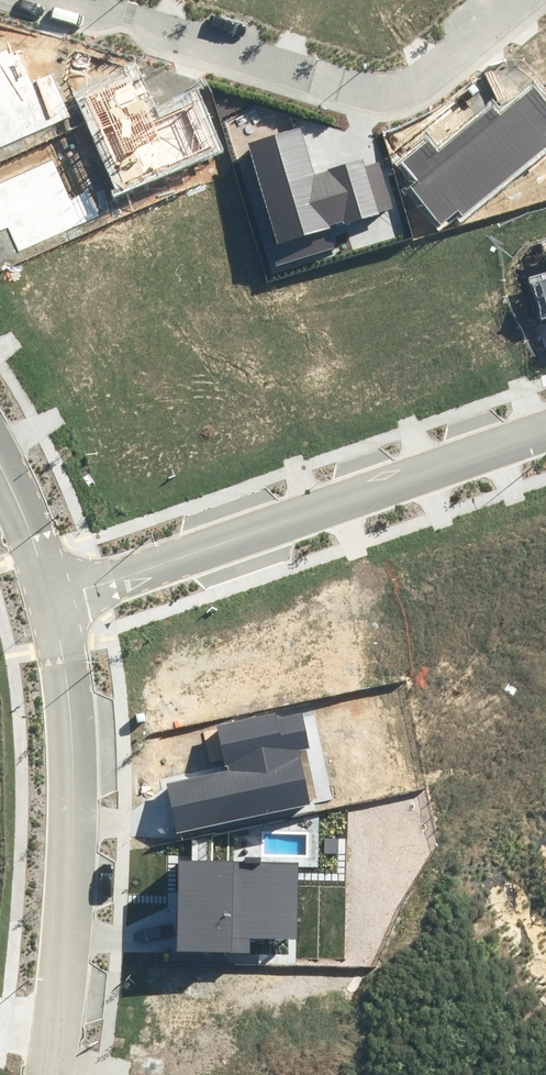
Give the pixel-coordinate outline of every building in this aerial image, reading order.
[(535,88),(501,115),(494,106),(437,151),(428,140),(401,161),(418,182),(411,187),(441,224),(458,211),(462,215),(545,148),(545,101),(535,88)] [(300,127),(248,143),(252,155),(244,158),(276,266),(334,249),(328,230),(330,229),(329,226),(343,222),(344,225),(380,214),(379,213),(397,207),(383,160),(364,165),(363,160),(314,175),(300,127)] [(176,833),(310,804),(298,751),(310,748),(302,713),(277,718),(276,712),(216,725),(225,767),(227,766),(228,771),(165,784),(176,833)] [(298,939),(299,862),(177,861),(177,951),(250,952),(250,938),(298,939)]
